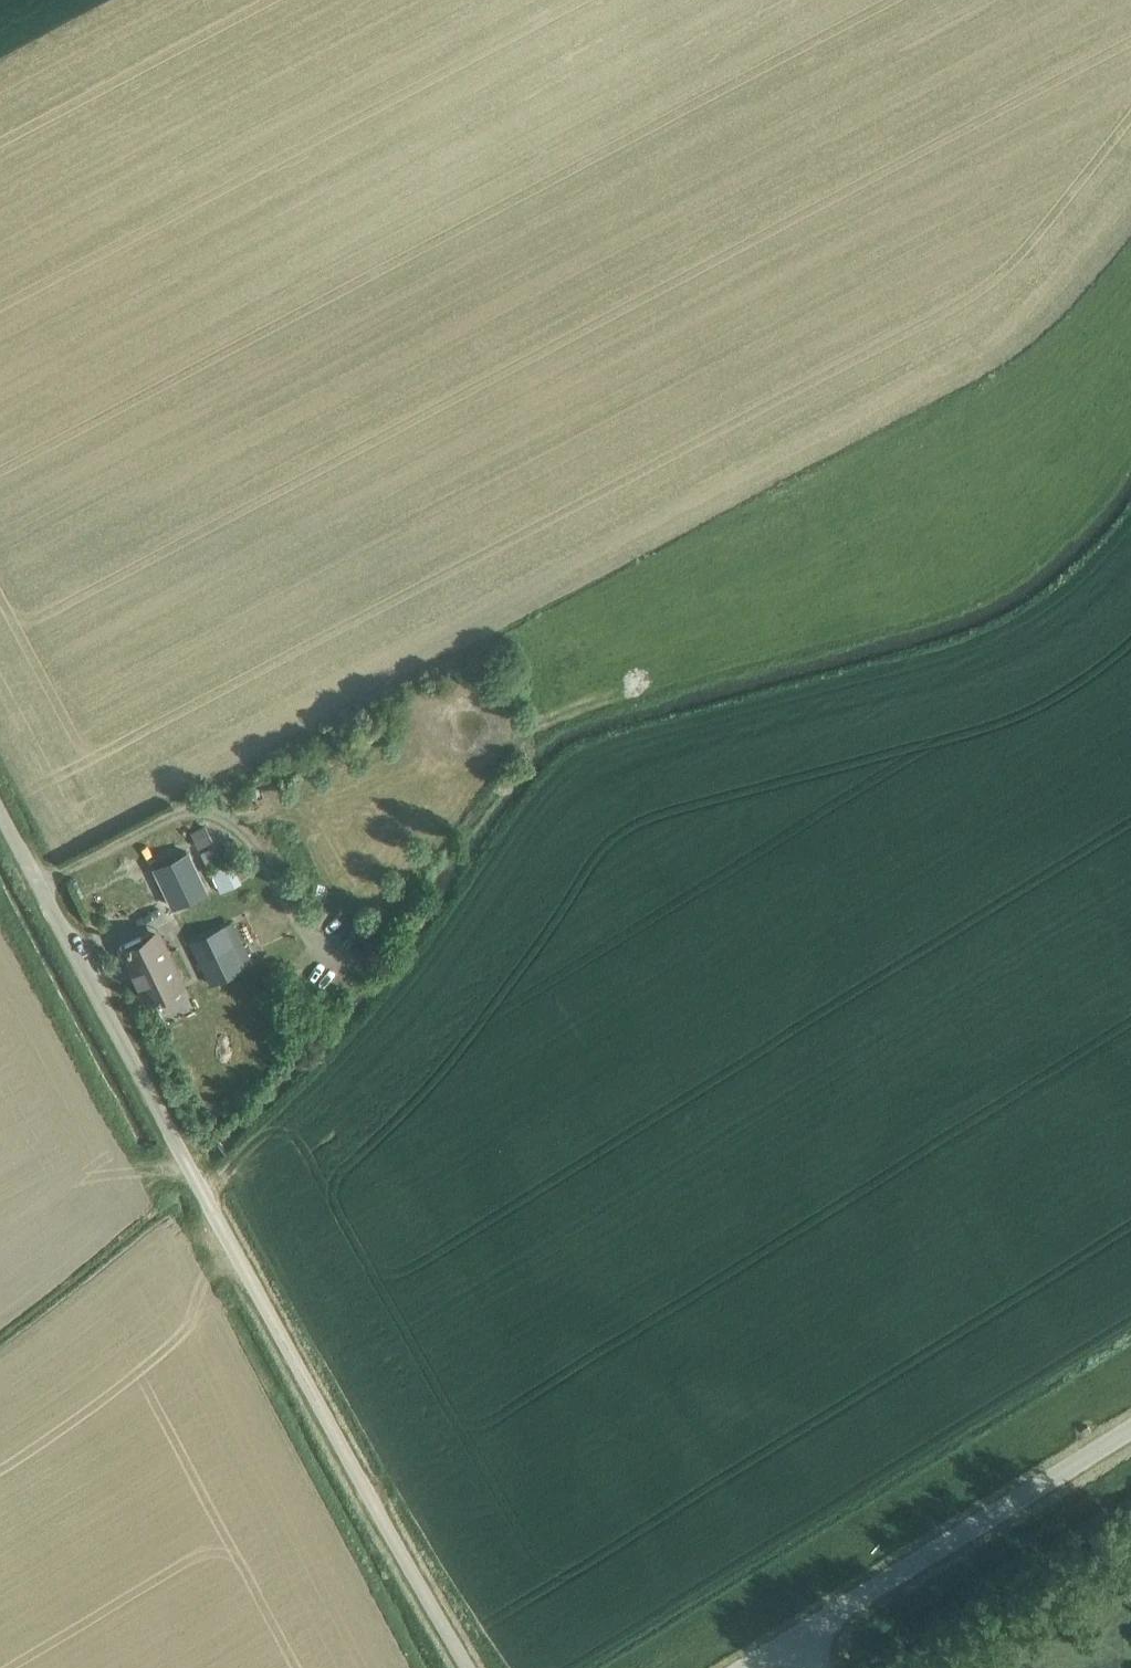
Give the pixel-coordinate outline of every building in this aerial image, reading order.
[(207,867),(219,861),(202,827),(190,833),(207,867)] [(188,852),(151,869),(171,909),(207,893),(188,852)] [(242,968),(223,929),(192,944),(211,983),(242,968)] [(140,936),(119,947),(136,980),(139,978),(150,999),(184,981),(160,935),(144,943),(140,936)]
